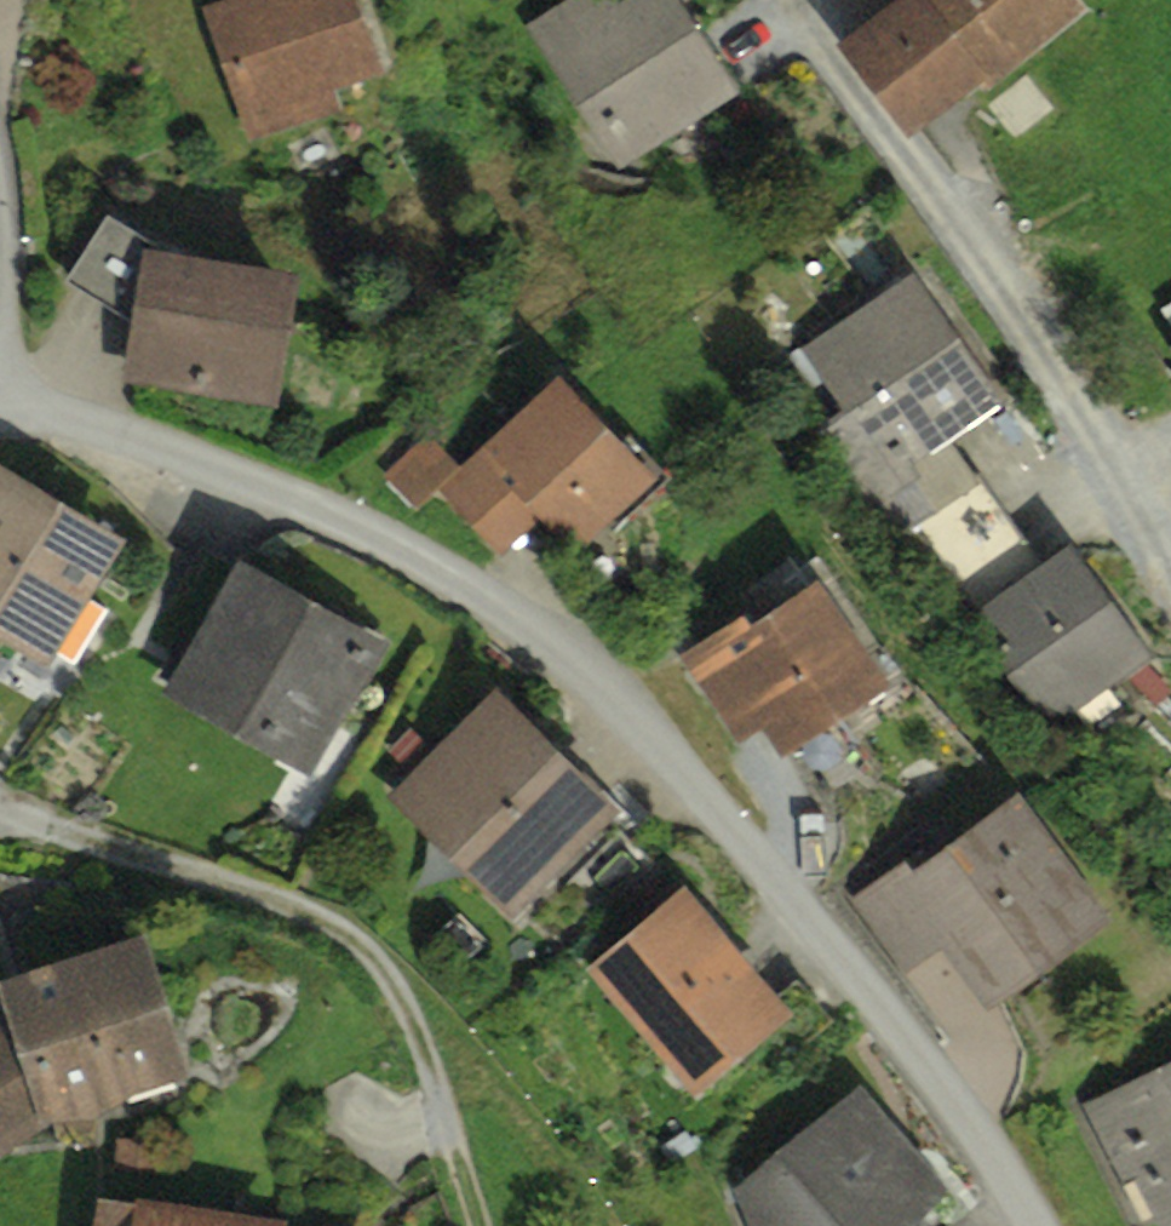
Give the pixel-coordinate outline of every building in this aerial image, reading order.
[(218,1),(255,123),(401,79),(377,0),(221,0),(218,1)] [(536,42),(606,164),(733,92),(680,0),(610,0),(536,42)] [(869,44),(936,136),(1113,9),(1106,0),(930,0),(869,44)] [(320,264),(160,238),(139,365),(298,392),(320,264)] [(936,272),(803,353),(884,485),(1017,403),(936,272)] [(589,372),(462,488),(538,571),(665,454),(589,372)] [(8,454),(0,468),(0,626),(69,667),(147,535),(8,454)] [(412,639),(247,550),(172,688),(278,745),(254,790),(313,822),(412,639)] [(1141,651),(1070,551),(978,616),(1050,717),(1141,651)] [(853,571),(702,661),(762,761),(913,670),(853,571)] [(532,689),(414,801),(531,923),(649,811),(532,689)] [(1046,786),(875,902),(976,1049),(1147,933),(1046,786)] [(710,889),(609,970),(707,1092),(809,1010),(710,889)] [(0,1037),(0,1146),(3,1153),(214,1075),(165,931),(20,972),(34,1016),(0,1037)] [(1101,1103),(1159,1225),(1170,1225),(1170,1069),(1101,1103)] [(726,1219),(733,1225),(934,1225),(970,1192),(872,1085),(726,1219)] [(150,1206),(147,1225),(286,1225),(150,1206)]
